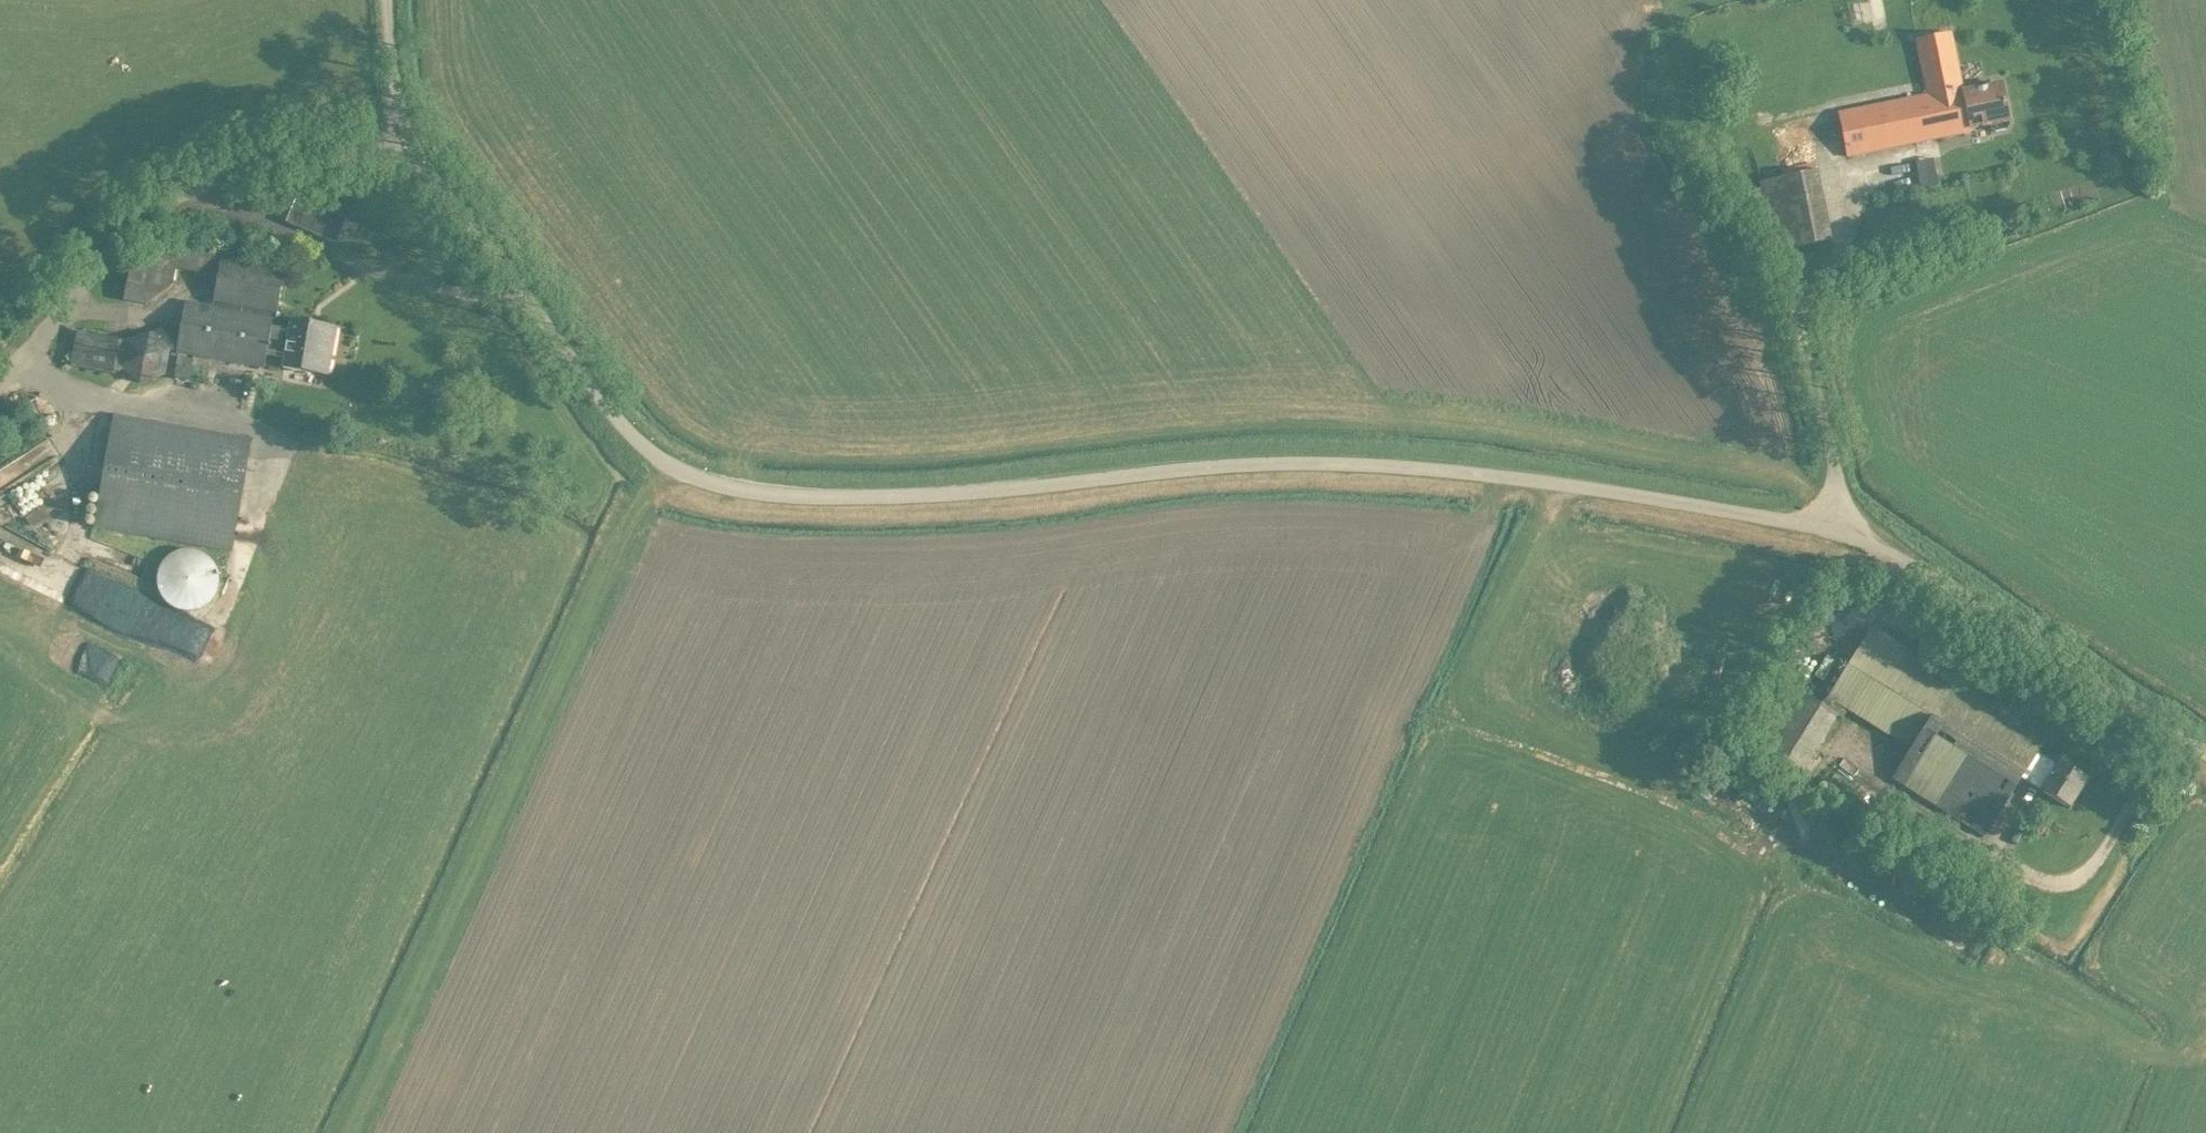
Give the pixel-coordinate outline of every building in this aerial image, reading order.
[(1915,35),(1926,90),(1902,94),(1836,108),(1845,152),(1968,127),(1960,87),(1948,28),(1915,35)] [(1998,79),(1960,87),(1968,127),(1970,126),(1969,122),(1986,118),(1987,124),(1992,127),(2003,125),(2006,120),(2005,115),(1998,79)] [(1769,130),(1785,126),(1783,114),(1766,118),(1769,130)] [(1760,148),(1795,138),(1792,126),(1757,136),(1760,148)] [(1828,235),(1814,166),(1756,178),(1770,247),(1828,235)] [(173,367),(172,372),(186,374),(190,351),(260,363),(262,349),(281,353),(279,364),(324,371),(333,322),(287,314),(285,325),(268,321),(269,315),(273,315),(282,265),(220,254),(221,245),(177,237),(177,242),(155,238),(127,259),(121,296),(143,300),(170,279),(173,264),(208,270),(209,263),(217,265),(211,300),(209,299),(209,303),(183,298),(180,317),(122,337),(118,337),(118,334),(74,327),(68,362),(112,370),(123,366),(137,379),(162,370),(162,365),(173,367)] [(91,522),(229,547),(248,435),(110,410),(91,522)] [(4,518),(70,478),(53,450),(22,468),(13,453),(0,460),(0,511),(4,518)] [(54,551),(0,525),(0,562),(39,581),(54,551)] [(155,577),(156,589),(161,600),(170,608),(182,612),(194,611),(205,606),(213,597),(217,586),(216,573),(211,563),(202,555),(190,551),(178,551),(167,557),(159,566),(155,577)] [(2018,773),(2066,803),(2084,774),(2055,756),(2052,760),(2033,748),(2043,732),(1869,623),(1825,693),(1907,744),(1889,774),(1981,832),(2018,773)] [(1798,768),(1834,711),(1782,678),(1746,735),(1798,768)]
